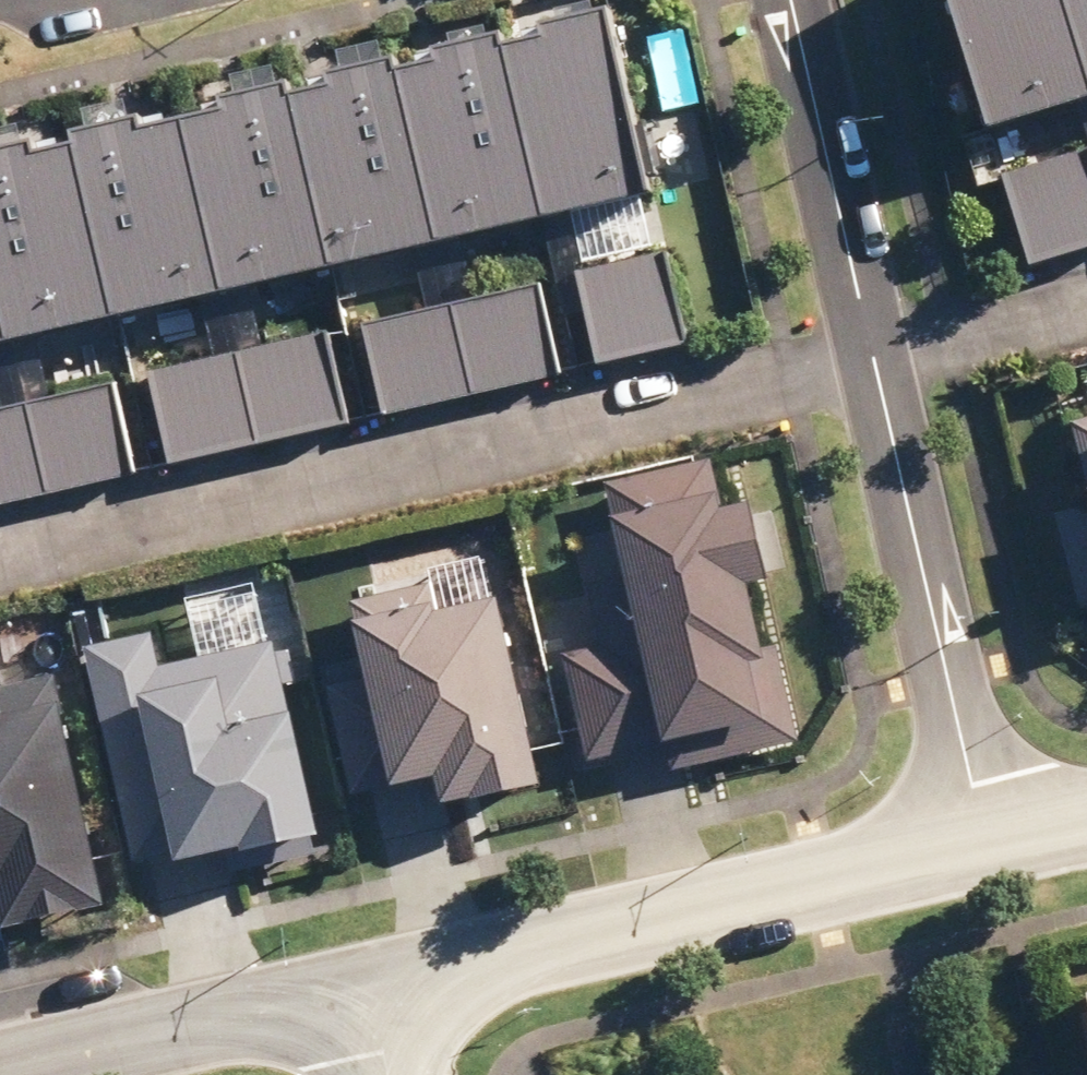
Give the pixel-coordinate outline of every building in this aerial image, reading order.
[(150,471),(128,380),(164,372),(185,462),(370,420),(348,328),(380,321),(400,410),(570,371),(537,226),(583,215),(617,361),(706,340),(688,263),(696,261),(635,0),(623,0),(579,10),(582,23),(535,34),(530,16),(450,35),(453,50),(368,70),(364,50),(205,87),(211,113),(168,123),(162,94),(91,111),(99,145),(54,155),(46,120),(0,130),(0,505),(150,471)] [(1024,127),(1038,122),(1051,163),(1018,174),(1046,263),(1086,251),(1086,0),(984,0),(1024,127)] [(737,515),(732,461),(619,472),(625,527),(645,525),(650,573),(601,577),(607,643),(586,645),(596,753),(674,746),(676,770),(710,767),(707,731),(782,724),(776,660),(784,660),(776,573),(787,572),(781,511),(737,515)] [(1057,509),(1071,610),(1086,607),(1086,505),(1057,509)] [(567,776),(516,590),(447,609),(440,585),(372,605),(390,669),(340,683),(372,799),(459,775),(467,804),(567,776)] [(76,674),(21,688),(5,624),(0,625),(0,891),(15,887),(24,926),(130,901),(76,674)] [(163,627),(92,644),(147,865),(200,852),(201,858),(270,840),(272,850),(346,831),(315,708),(301,712),(281,632),(171,660),(163,627)]
